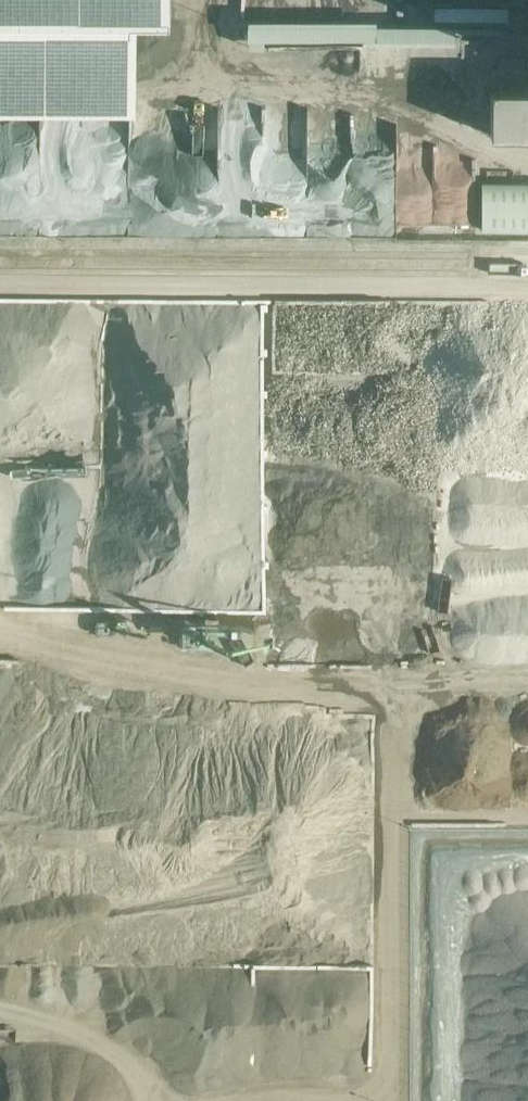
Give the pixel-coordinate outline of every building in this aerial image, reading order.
[(262,34),(306,35),(306,19),(263,18),(262,34)] [(344,37),(456,35),(456,20),(344,22),(344,37)] [(490,88),(490,134),(527,135),(527,88),(490,88)] [(481,181),(481,228),(527,228),(527,180),(481,181)] [(426,284),(513,286),(514,253),(427,250),(426,284)] [(254,1071),(255,886),(227,886),(227,940),(199,940),(198,1014),(199,1014),(227,1014),(226,1070),(239,1071),(254,1071)] [(386,950),(385,895),(336,897),(338,951),(386,950)] [(494,944),(494,908),(451,908),(451,944),(494,944)] [(450,940),(450,915),(413,915),(413,940),(450,940)] [(134,980),(134,940),(105,940),(105,980),(134,980)] [(298,960),(296,1003),(321,1004),(323,961),(298,960)] [(159,984),(160,1001),(183,1000),(183,983),(159,984)] [(226,1070),(227,1014),(199,1014),(198,1070),(226,1070)] [(127,1026),(128,1042),(156,1042),(155,1025),(127,1026)] [(239,1071),(226,1070),(225,1100),(239,1100),(239,1071)]
